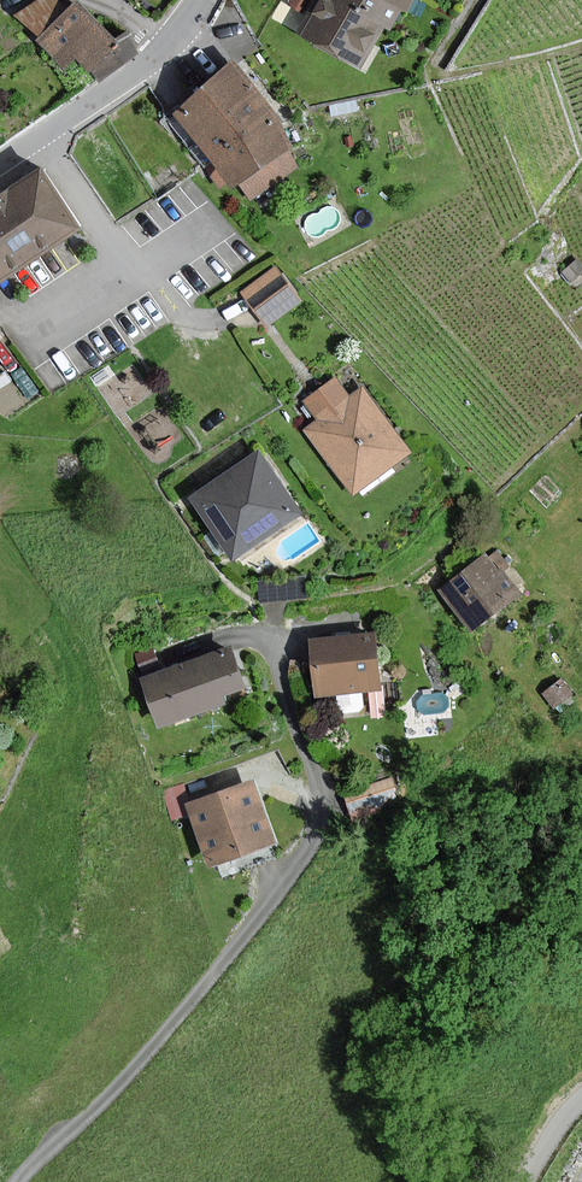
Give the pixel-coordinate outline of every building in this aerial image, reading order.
[(69,70),(80,57),(102,81),(142,50),(131,30),(121,39),(83,0),(82,0),(41,39),(69,70)] [(303,29),(360,60),(380,23),(383,17),(392,22),(404,0),(319,0),(303,29)] [(304,162),(236,65),(178,106),(216,159),(207,165),(222,185),(235,176),(251,198),(304,162)] [(40,172),(0,198),(0,277),(76,227),(40,172)] [(300,297),(278,268),(247,291),(270,320),(300,297)] [(409,454),(364,388),(351,397),(339,379),(318,392),(309,399),(323,420),(308,430),(352,493),(409,454)] [(304,511),(264,452),(196,497),(236,556),(304,511)] [(500,569),(488,555),(444,590),(476,629),(523,592),(502,567),(500,569)] [(383,684),(377,633),(316,640),(323,691),(383,684)] [(249,684),(236,646),(148,676),(164,724),(229,702),(226,692),(249,684)] [(573,693),(562,680),(545,693),(556,706),(573,693)] [(400,800),(392,777),(344,794),(352,817),(400,800)] [(277,841),(256,780),(192,802),(214,864),(277,841)]
